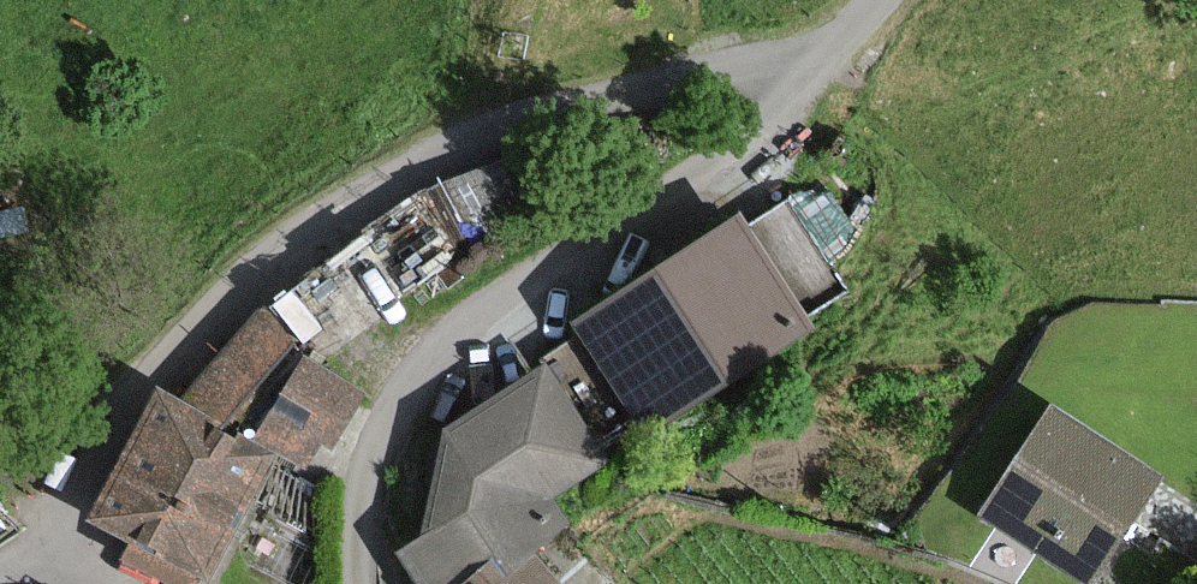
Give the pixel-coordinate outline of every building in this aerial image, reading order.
[(841,290),(780,201),(741,228),(734,217),(579,324),(652,428),(807,321),(804,316),(841,290)] [(197,378),(230,408),(292,339),(258,309),(197,378)] [(254,441),(305,470),(319,445),(329,451),(362,393),(300,359),(254,441)] [(539,363),(443,433),(421,537),(402,550),(427,583),(560,583),(535,549),(569,524),(552,500),(609,457),(539,363)] [(84,523),(128,546),(121,560),(166,583),(195,583),(198,578),(204,581),(271,456),(154,393),(84,523)] [(1049,409),(980,517),(1084,583),(1153,476),(1049,409)]
